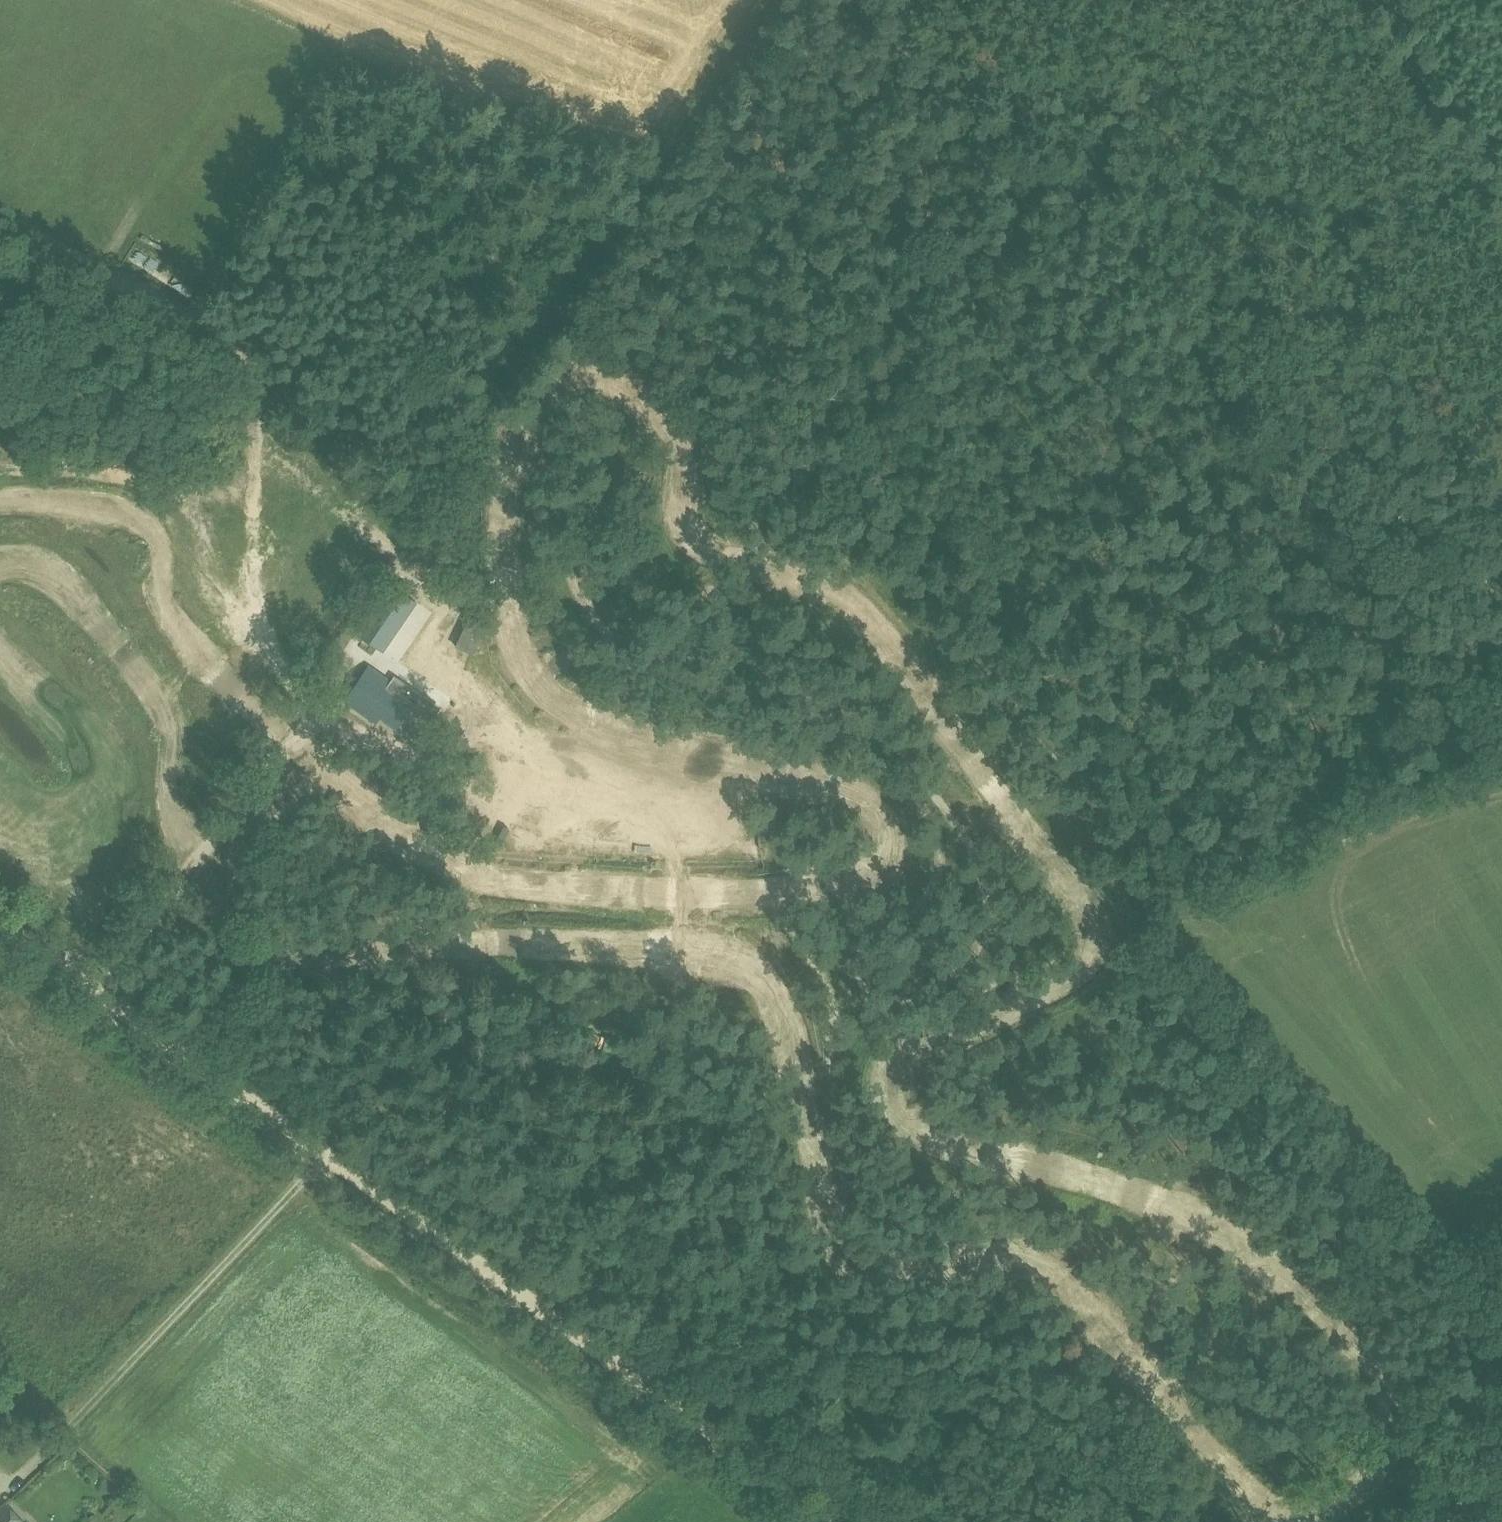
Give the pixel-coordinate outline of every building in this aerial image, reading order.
[(382,651),(416,601),(390,583),(356,633),(382,651)] [(454,647),(471,655),(487,622),(469,614),(454,647)] [(381,719),(399,731),(417,704),(437,717),(458,684),(438,671),(421,698),(402,685),(400,688),(370,668),(346,703),(378,724),(381,719)] [(696,800),(697,813),(710,813),(709,799),(696,800)] [(5,1503),(0,1508),(0,1521),(23,1521),(5,1503)]
